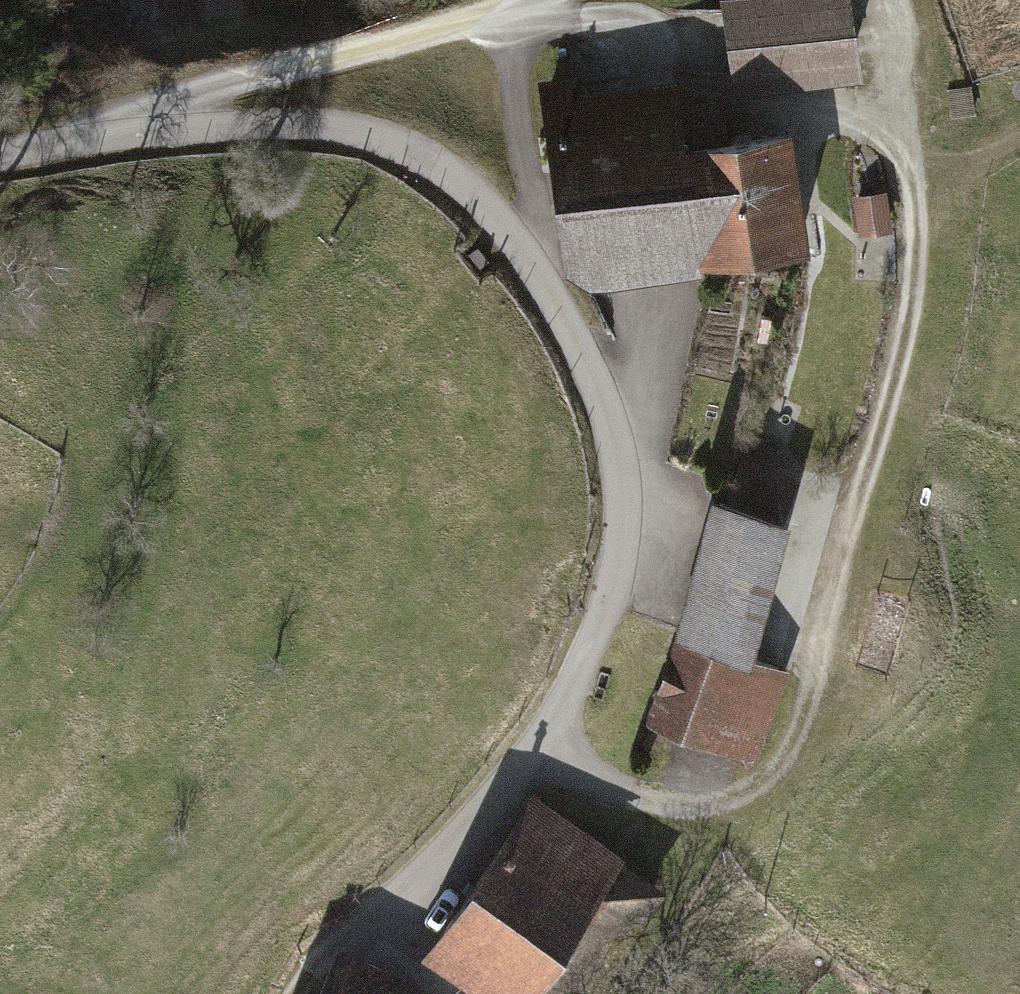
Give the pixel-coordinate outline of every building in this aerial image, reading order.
[(716,8),(731,99),(857,79),(844,0),(764,0),(716,8)] [(585,78),(529,88),(565,293),(809,251),(789,131),(688,148),(677,84),(589,100),(585,78)] [(885,197),(854,202),(861,242),(891,236),(885,197)] [(787,527),(710,508),(673,644),(752,668),(787,527)] [(752,668),(673,644),(647,732),(751,763),(777,676),(752,668)] [(532,800),(419,958),(469,993),(534,993),(593,911),(634,940),(666,895),(532,800)] [(335,957),(319,993),(418,993),(335,957)]
